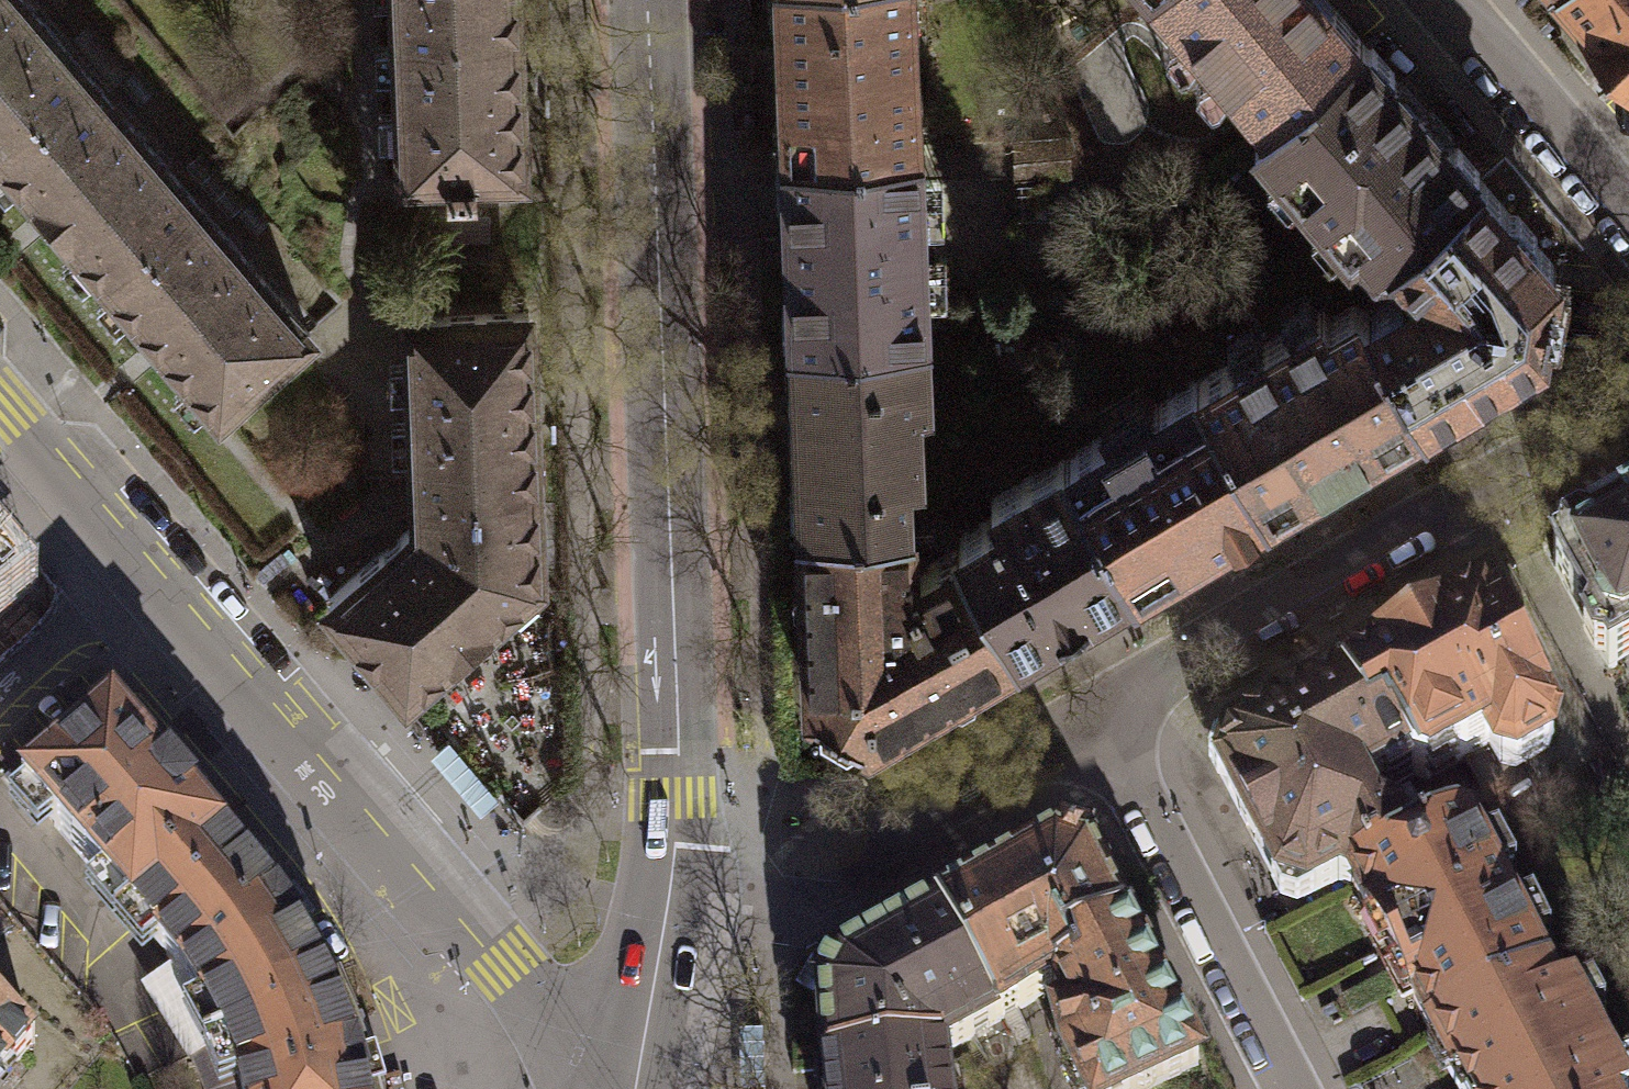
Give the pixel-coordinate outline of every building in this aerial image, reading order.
[(83,72),(20,0),(0,0),(0,143),(83,72)] [(516,0),(395,0),(396,40),(518,36),(516,0)] [(784,151),(919,145),(913,0),(779,0),(784,151)] [(1326,0),(1163,0),(1266,120),(1360,39),(1326,0)] [(1628,62),(1628,0),(1576,0),(1628,62)] [(523,171),(518,36),(396,40),(401,176),(523,171)] [(1365,44),(1360,39),(1266,120),(1256,129),(1349,238),(1357,231),(1373,250),(1396,250),(1477,175),(1472,169),(1477,164),(1455,140),(1452,143),(1388,71),(1394,65),(1370,39),(1365,44)] [(194,200),(83,72),(0,143),(0,155),(42,204),(102,276),(194,200)] [(1067,134),(1011,136),(1011,175),(1083,173),(1067,134)] [(784,151),(793,331),(926,326),(919,145),(784,151)] [(1477,175),(1396,250),(1420,277),(1367,309),(1423,407),(1543,341),(1552,262),(1534,242),(1535,226),(1517,206),(1503,206),(1477,175)] [(306,335),(194,200),(102,276),(148,331),(215,411),(306,335)] [(1423,407),(1367,309),(1348,306),(1327,317),(1321,305),(1196,380),(1264,498),(1277,502),(1302,487),(1302,477),(1384,430),(1388,436),(1423,416),(1423,407)] [(408,315),(414,490),(537,485),(530,310),(408,315)] [(926,326),(793,331),(795,385),(785,385),(788,466),(798,465),(800,518),(909,515),(907,467),(920,467),(917,396),(929,395),(926,326)] [(1264,498),(1196,380),(1065,454),(1133,575),(1172,551),(1191,553),(1215,539),(1222,524),(1264,498)] [(1133,575),(1065,454),(990,496),(999,512),(955,537),(959,545),(1014,643),(1051,622),(1056,630),(1099,606),(1094,596),(1133,575)] [(320,591),(402,687),(540,569),(537,485),(414,490),(415,509),(377,543),(320,591)] [(910,571),(909,515),(800,518),(801,559),(790,577),(790,585),(803,600),(806,691),(817,699),(817,712),(846,728),(858,719),(870,725),(943,684),(962,685),(976,679),(978,663),(1014,643),(959,545),(910,571)] [(1589,541),(1576,539),(1560,548),(1560,556),(1551,562),(1587,629),(1583,639),(1593,659),(1602,661),(1608,669),(1628,658),(1628,518),(1589,541)] [(1551,725),(1487,600),(1338,685),(1365,735),(1385,724),(1408,766),(1413,776),(1424,777),(1487,742),(1498,761),(1516,763),(1548,743),(1551,725)] [(1228,740),(1212,748),(1208,767),(1216,784),(1224,785),(1271,875),(1268,888),(1276,902),(1295,910),(1311,902),(1312,894),(1336,879),(1347,884),(1350,882),(1404,854),(1391,826),(1366,817),(1355,797),(1408,766),(1385,724),(1365,735),(1338,685),(1237,743),(1228,740)] [(21,788),(129,910),(219,834),(188,798),(112,713),(21,788)] [(1460,825),(1404,854),(1350,882),(1432,1040),(1543,981),(1460,825)] [(197,992),(225,1043),(273,1020),(262,998),(320,973),(290,921),(264,883),(219,834),(129,910),(197,992)] [(1059,848),(938,917),(994,1023),(1050,989),(1048,985),(1068,974),(1060,957),(1122,925),(1084,855),(1086,848),(1061,841),(1059,848)] [(822,1001),(826,1069),(939,1057),(994,1023),(938,917),(833,978),(826,973),(813,997),(822,1001)] [(1122,925),(1060,957),(1068,974),(1048,985),(1050,989),(1067,1020),(1055,1027),(1064,1066),(1076,1088),(1148,1088),(1195,1064),(1122,925)] [(225,1043),(190,1057),(202,1088),(364,1088),(363,1087),(343,1023),(320,973),(262,998),(273,1020),(225,1043)] [(1543,981),(1432,1040),(1457,1088),(1617,1088),(1568,997),(1555,1004),(1543,981)] [(31,1041),(0,1015),(0,1079),(31,1041)] [(939,1057),(826,1069),(828,1088),(943,1088),(939,1057)]
